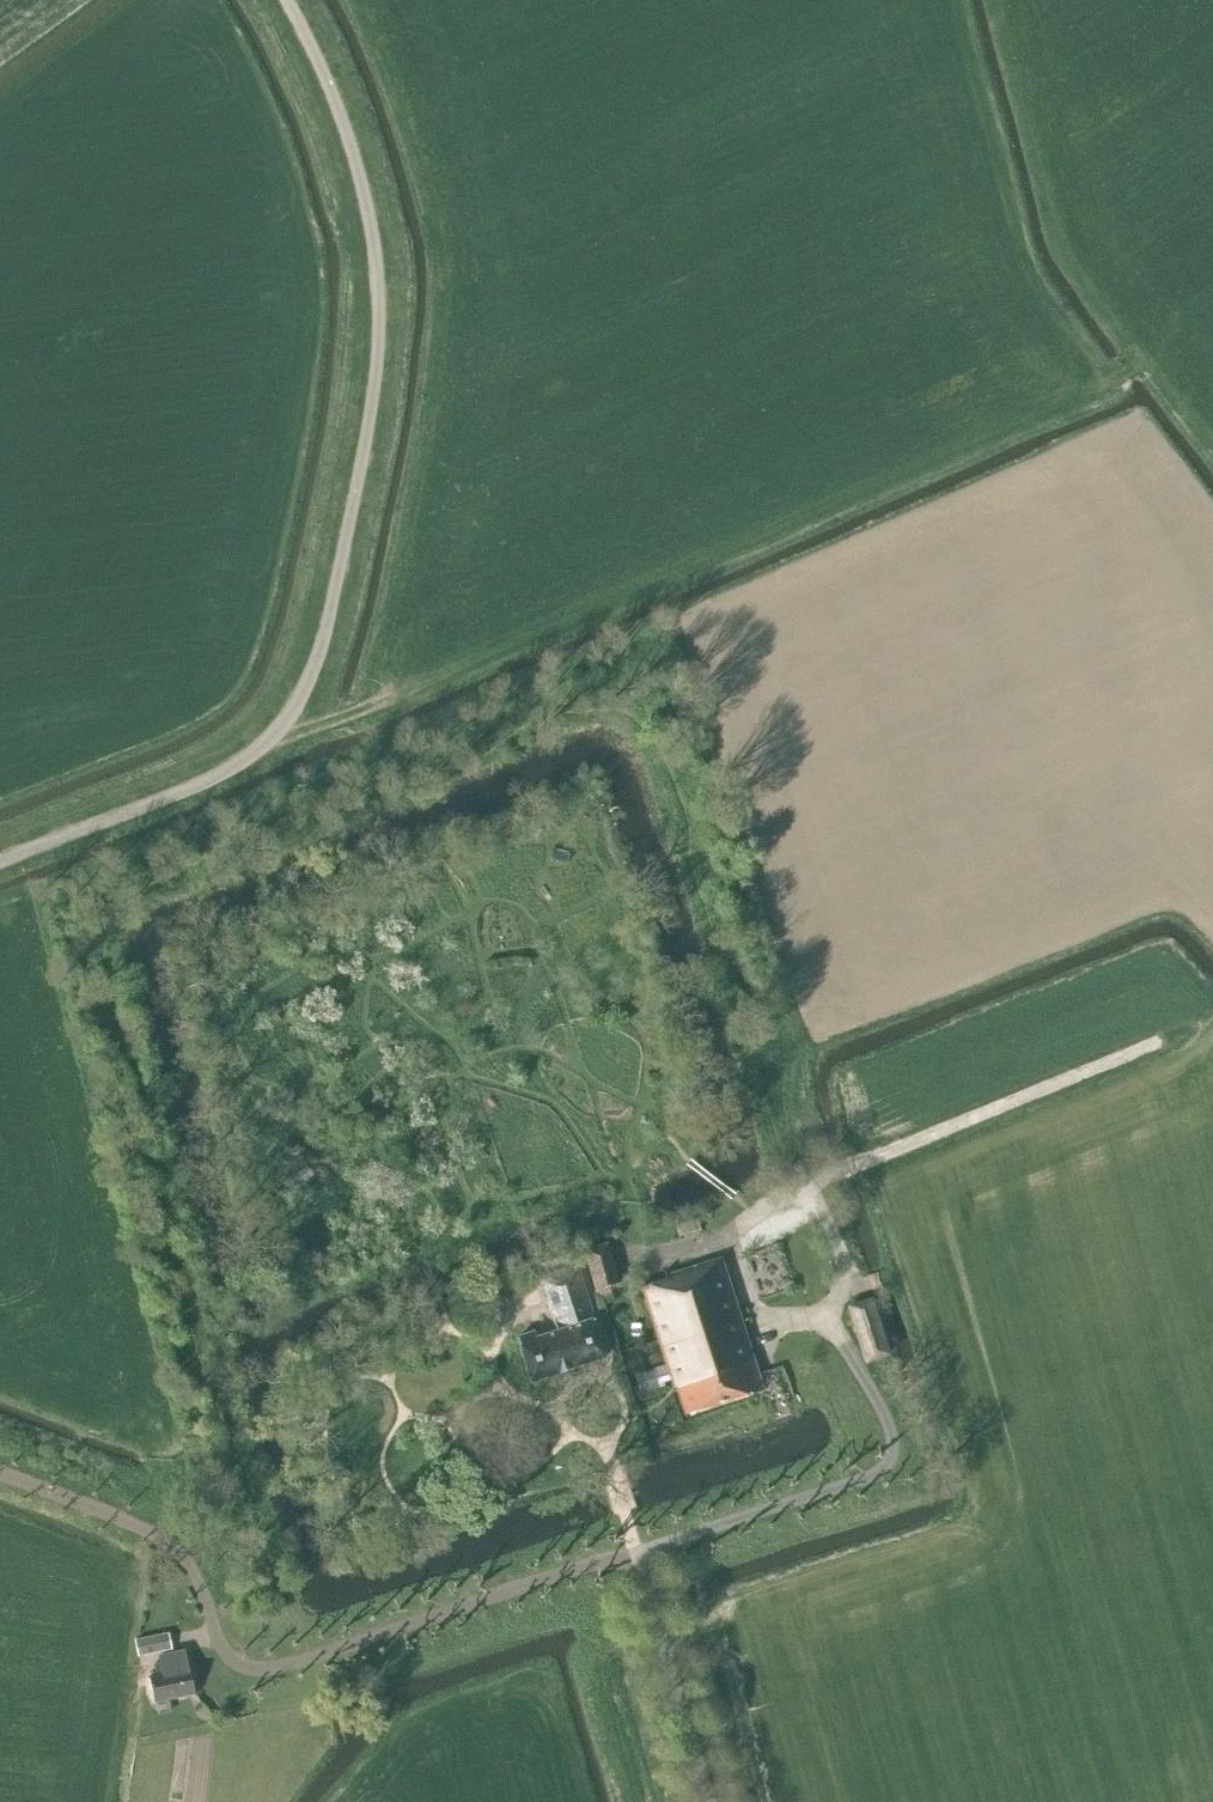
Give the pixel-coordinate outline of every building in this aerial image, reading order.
[(594,1290),(618,1283),(607,1244),(583,1250),(594,1290)] [(762,1389),(751,1356),(720,1258),(665,1276),(666,1280),(641,1288),(673,1387),(676,1386),(685,1414),(762,1389)] [(605,1356),(592,1319),(574,1267),(538,1279),(555,1331),(535,1338),(533,1332),(516,1338),(531,1382),(605,1356)] [(865,1360),(879,1356),(887,1353),(870,1299),(848,1306),(865,1360)] [(655,1371),(635,1377),(640,1395),(660,1389),(655,1371)] [(168,1632),(134,1639),(138,1656),(171,1649),(168,1632)] [(188,1668),(184,1650),(159,1656),(160,1663),(154,1664),(156,1675),(148,1676),(154,1702),(156,1702),(159,1714),(170,1711),(168,1699),(195,1694),(189,1668),(188,1668)]
